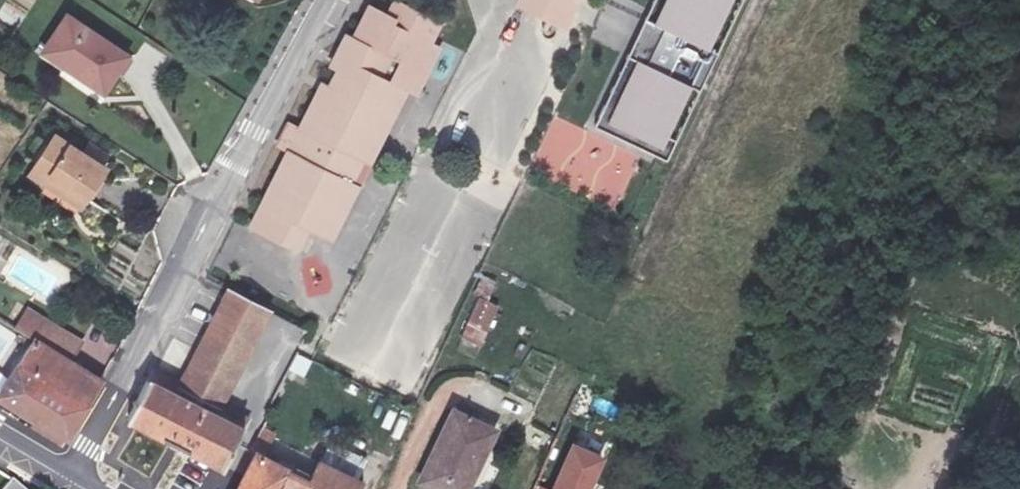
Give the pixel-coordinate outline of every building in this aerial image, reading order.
[(603,135),(674,174),(760,0),(669,0),(603,135)] [(387,10),(432,35),(437,25),(392,1),(387,10)] [(625,43),(629,12),(602,9),(598,40),(625,43)] [(91,89),(115,52),(52,10),(33,38),(60,57),(54,65),(91,89)] [(281,139),(249,198),(302,227),(323,238),(353,181),(342,174),(358,148),(367,153),(397,95),(378,83),(403,38),(425,49),(432,35),(387,10),(383,22),(366,12),(324,82),(315,77),(295,117),(302,122),(290,143),(281,139)] [(397,95),(425,49),(403,38),(378,83),(397,95)] [(72,205),(96,167),(48,137),(24,173),(72,205)] [(288,252),(302,227),(249,198),(237,223),(288,252)] [(486,345),(500,304),(489,300),(496,281),(483,276),(463,338),(486,345)] [(220,294),(173,387),(211,409),(259,315),(220,294)] [(63,360),(72,345),(37,325),(0,381),(0,399),(63,438),(96,380),(63,360)] [(233,422),(211,409),(173,387),(148,373),(126,413),(123,419),(210,468),(233,422)] [(435,488),(443,472),(464,482),(490,430),(446,409),(412,477),(435,488)] [(237,456),(246,461),(231,488),(354,488),(356,485),(249,432),(237,456)] [(609,453),(571,441),(556,488),(597,488),(609,453)] [(435,488),(460,488),(464,482),(443,472),(435,488)] [(29,488),(11,477),(1,488),(29,488)]
